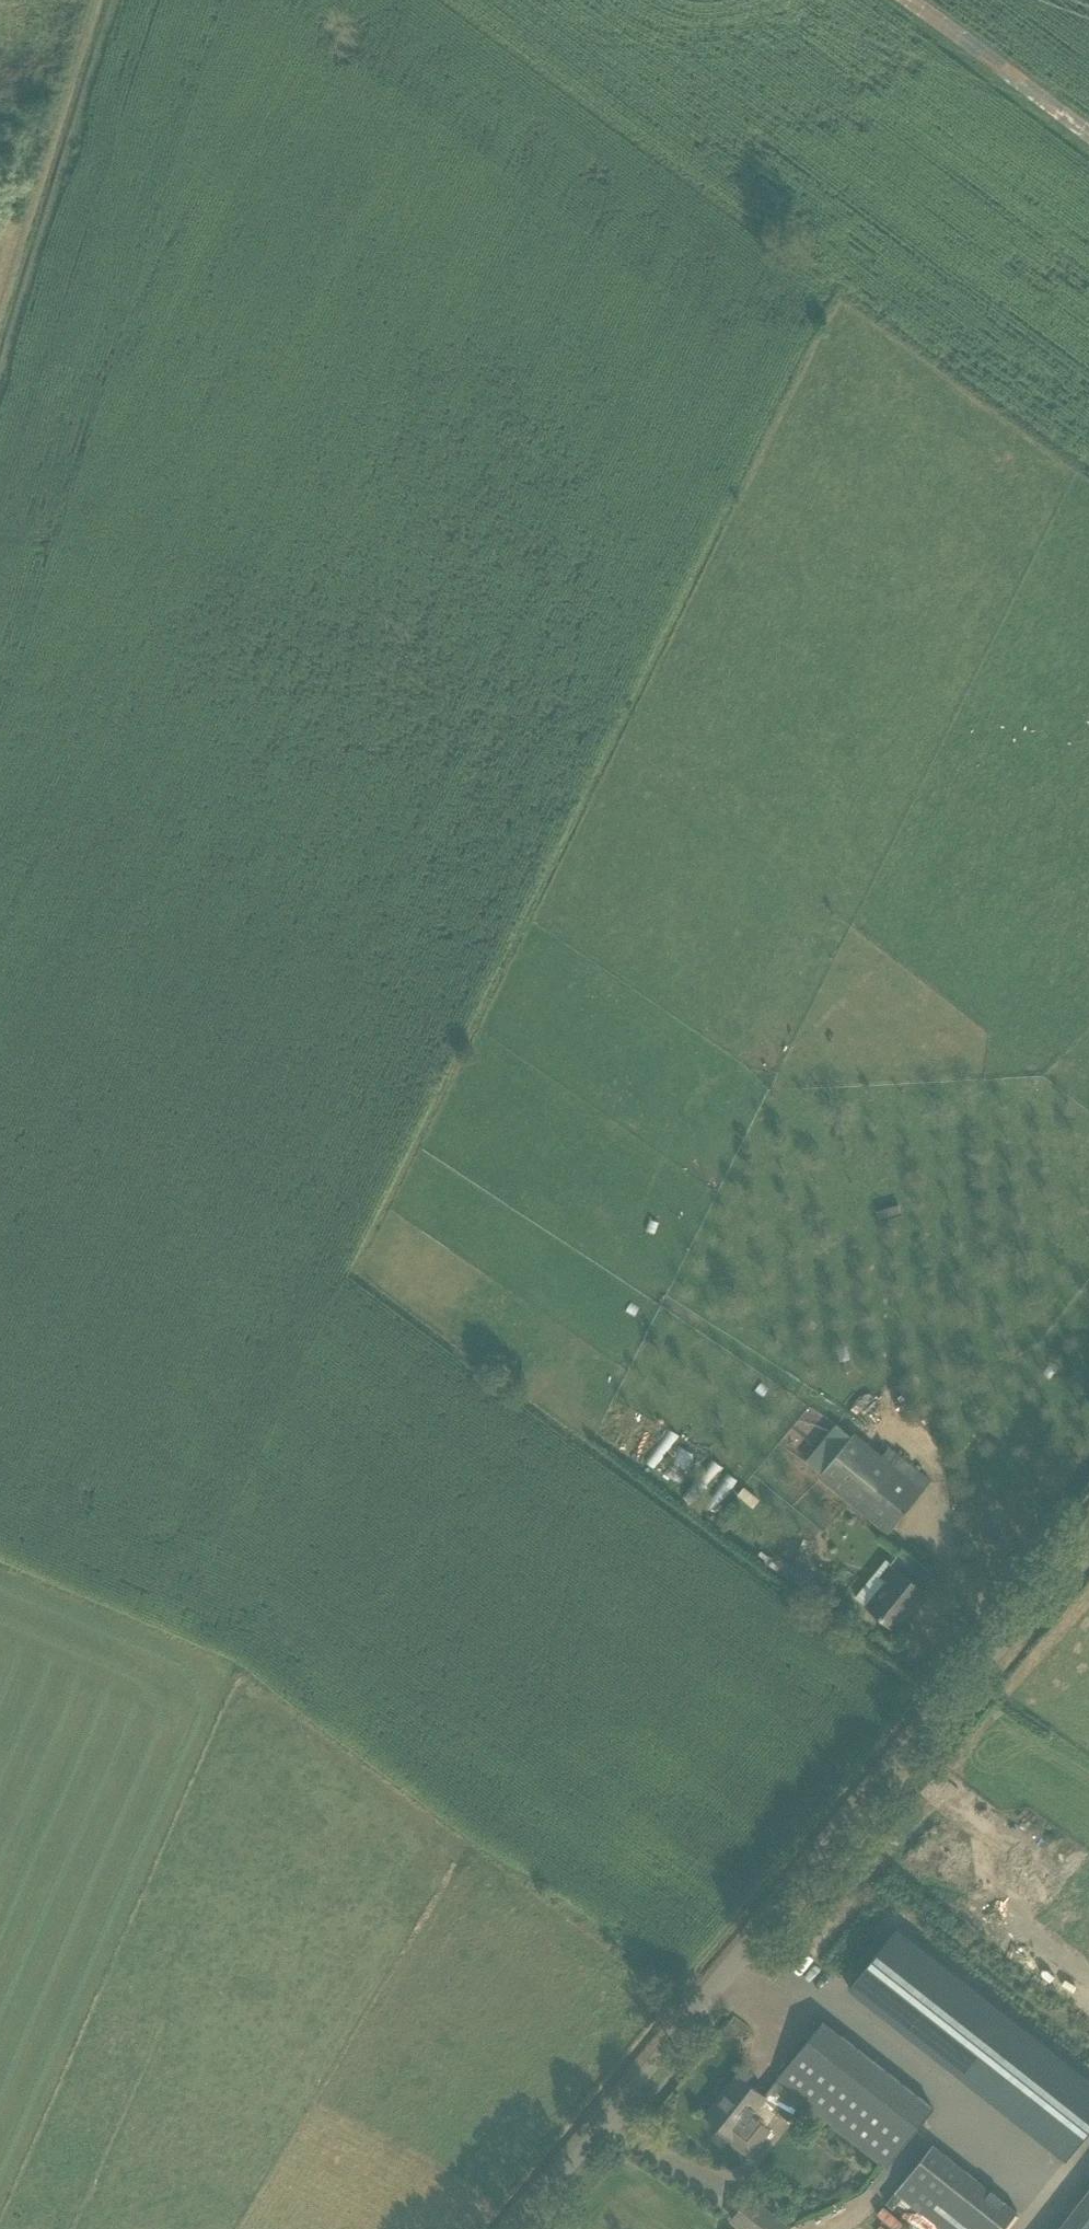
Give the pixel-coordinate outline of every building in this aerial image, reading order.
[(817,1474),(889,1533),(924,1491),(852,1432),(817,1474)] [(892,1565),(883,1576),(889,1581),(868,1607),(895,1629),(926,1591),(921,1588),(933,1573),(903,1549),(890,1564),(892,1565)] [(817,1580),(794,1565),(785,1578),(808,1593),(817,1580)] [(1088,2130),(1088,2080),(897,1928),(849,1988),(1066,2159),(1088,2130)] [(824,2022),(776,2081),(802,2102),(803,2100),(885,2165),(932,2107),(824,2022)] [(802,2102),(776,2081),(764,2097),(738,2076),(707,2115),(733,2136),(730,2139),(750,2155),(770,2129),(767,2127),(779,2111),(789,2119),(802,2102)] [(1018,2210),(932,2142),(895,2190),(945,2228),(1002,2228),(1018,2210)] [(1059,2228),(1088,2228),(1088,2191),(1059,2228)] [(744,2228),(788,2228),(789,2228),(750,2197),(732,2220),(744,2228)]
